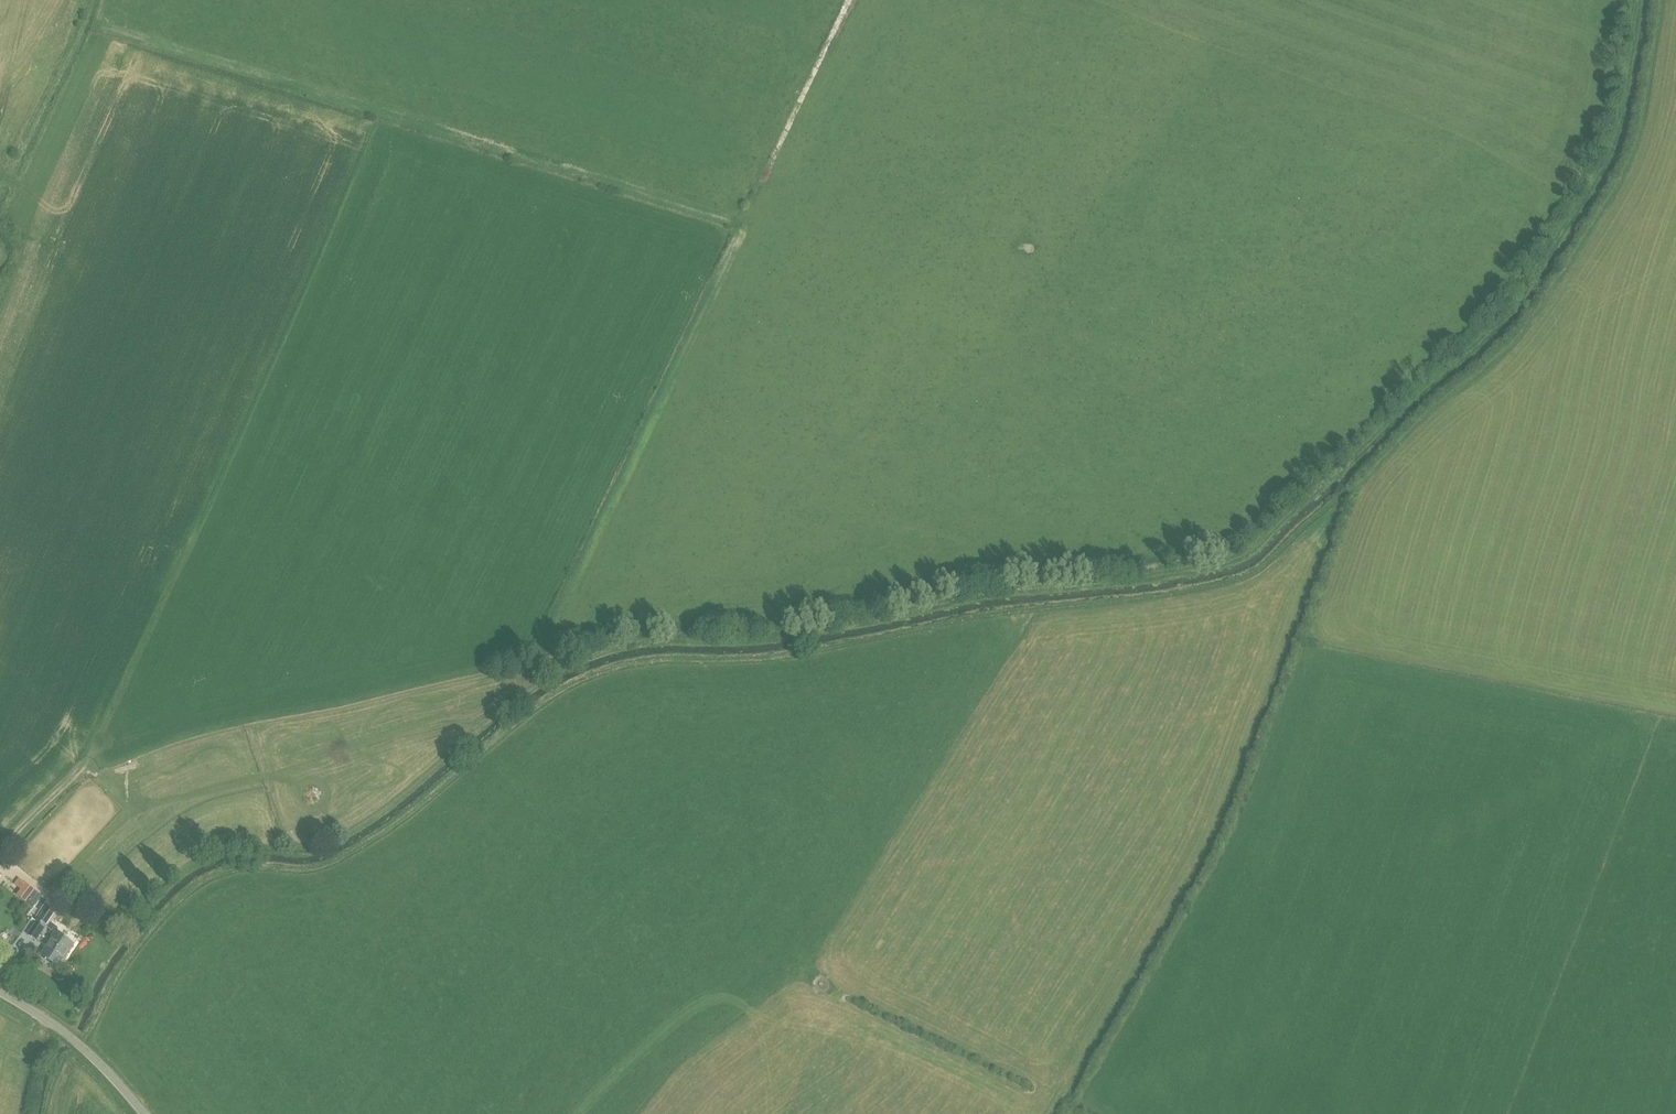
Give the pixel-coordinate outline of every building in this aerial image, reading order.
[(30,900),(37,906),(46,895),(38,889),(30,900)] [(30,897),(21,890),(17,895),(26,902),(30,897)] [(46,926),(46,925),(55,911),(47,905),(37,920),(27,935),(36,941),(46,926)] [(45,947),(46,947),(41,955),(58,966),(65,955),(66,956),(74,944),(55,932),(45,947)] [(77,940),(71,948),(77,952),(83,944),(77,940)]
